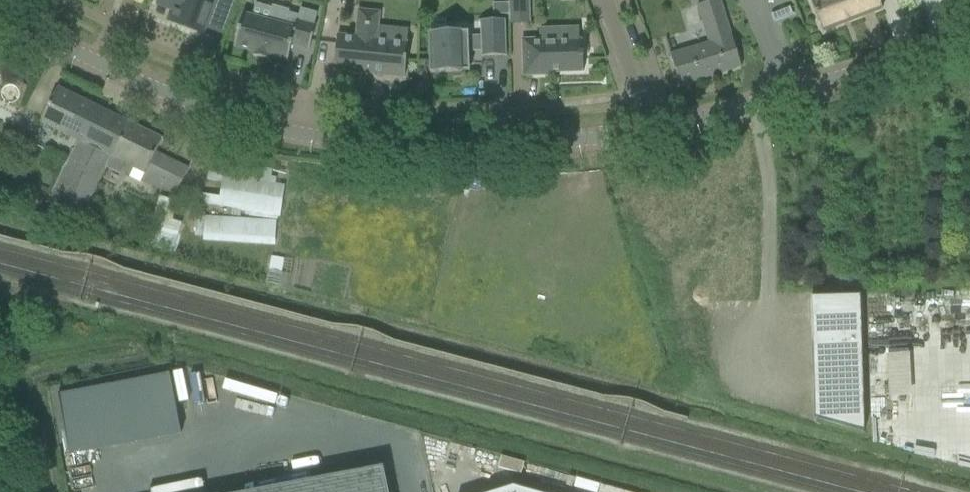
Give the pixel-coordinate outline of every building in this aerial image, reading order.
[(159,3),(174,8),(170,21),(202,32),(211,7),(230,14),(235,0),(160,0),(159,3)] [(510,24),(531,23),(530,0),(509,0),(510,24)] [(670,55),(671,56),(674,67),(680,86),(741,67),(736,48),(732,36),(721,0),(714,0),(697,5),(709,43),(670,55)] [(823,32),(883,9),(879,0),(811,0),(823,32)] [(493,15),(509,15),(509,3),(492,3),(493,15)] [(268,21),(243,14),(234,47),(254,52),(253,56),(269,61),(270,57),(288,61),(292,44),(309,49),(316,26),(314,25),(317,13),(300,9),(297,21),(287,18),(289,11),(273,6),(268,21)] [(337,35),(334,70),(405,77),(408,42),(376,39),(379,13),(359,10),(356,37),(337,35)] [(506,56),(505,20),(480,21),(481,36),(469,36),(468,32),(429,34),(430,73),(469,72),(468,52),(481,51),(481,57),(506,56)] [(522,40),(523,76),(548,75),(548,73),(583,72),(582,40),(579,40),(561,41),(560,29),(540,29),(540,39),(522,40)] [(53,197),(85,213),(107,168),(108,168),(113,158),(112,157),(129,123),(58,88),(41,122),(81,142),(77,151),(76,150),(53,197)] [(162,186),(177,194),(189,169),(156,153),(162,139),(129,123),(112,157),(113,158),(108,168),(128,178),(133,168),(146,174),(142,182),(160,191),(162,186)] [(195,202),(279,215),(284,185),(275,183),(276,177),(270,176),(271,169),(249,166),(249,169),(221,165),(219,177),(224,177),(222,191),(221,198),(196,194),(195,202)] [(195,213),(194,227),(203,227),(204,213),(195,213)] [(71,226),(69,230),(82,234),(86,221),(75,217),(72,226),(71,226)] [(204,241),(274,246),(275,221),(206,217),(204,241)] [(271,256),(268,272),(283,274),(285,258),(271,256)] [(860,297),(811,298),(815,411),(815,418),(864,433),(864,423),(860,297)] [(76,452),(187,433),(176,372),(65,391),(76,452)] [(379,469),(254,491),(383,491),(379,469)]
